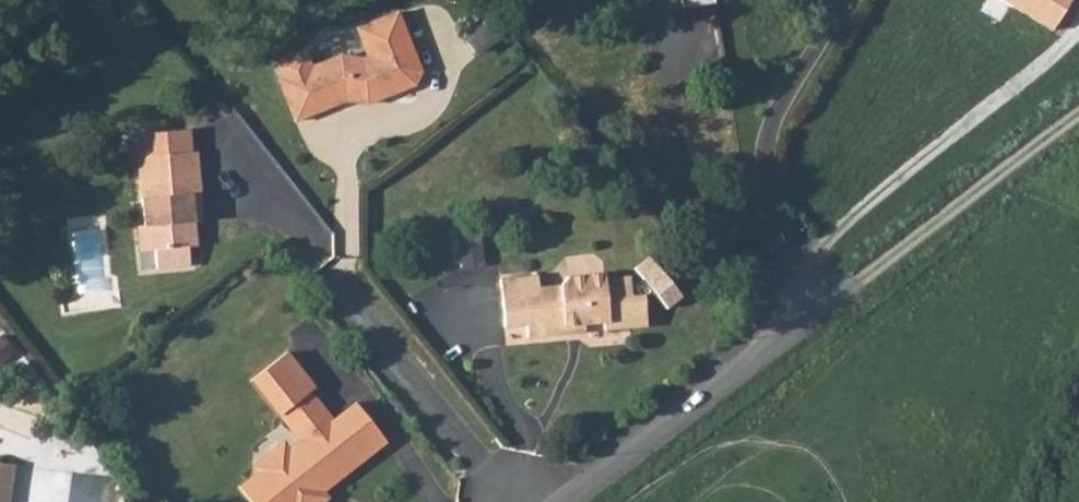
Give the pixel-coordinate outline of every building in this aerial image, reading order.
[(1060,26),(1077,0),(1020,0),(1060,26)] [(402,5),(361,20),(368,38),(374,39),(379,52),(367,56),(356,54),(357,49),(344,47),(314,59),(308,42),(280,53),(286,70),(282,71),(298,112),(341,95),(339,91),(340,85),(350,87),(359,94),(370,96),(380,92),(386,84),(399,79),(401,84),(418,78),(424,64),(402,5)] [(153,242),(155,261),(188,257),(186,239),(194,238),(191,215),(199,214),(197,190),(198,190),(194,144),(189,145),(187,122),(128,128),(130,150),(135,150),(142,219),(151,218),(153,242)] [(153,242),(151,218),(142,219),(135,220),(137,244),(153,242)] [(485,230),(436,228),(435,267),(484,268),(485,230)] [(608,326),(651,322),(648,292),(636,293),(634,273),(609,276),(608,270),(571,274),(564,283),(566,300),(544,303),(542,286),(541,274),(504,278),(509,326),(531,324),(531,334),(569,331),(568,323),(607,319),(608,326)] [(542,286),(544,303),(566,300),(564,283),(542,286)] [(389,438),(359,401),(336,419),(329,425),(316,411),(324,404),(312,390),(317,386),(288,351),(255,378),(303,438),(292,447),(280,446),(263,460),(262,472),(243,487),(255,501),(324,501),(325,501),(326,490),(323,486),(340,472),(343,476),(389,438)] [(324,404),(316,411),(329,425),(336,419),(324,404)] [(15,465),(0,463),(0,501),(11,501),(15,465)]
